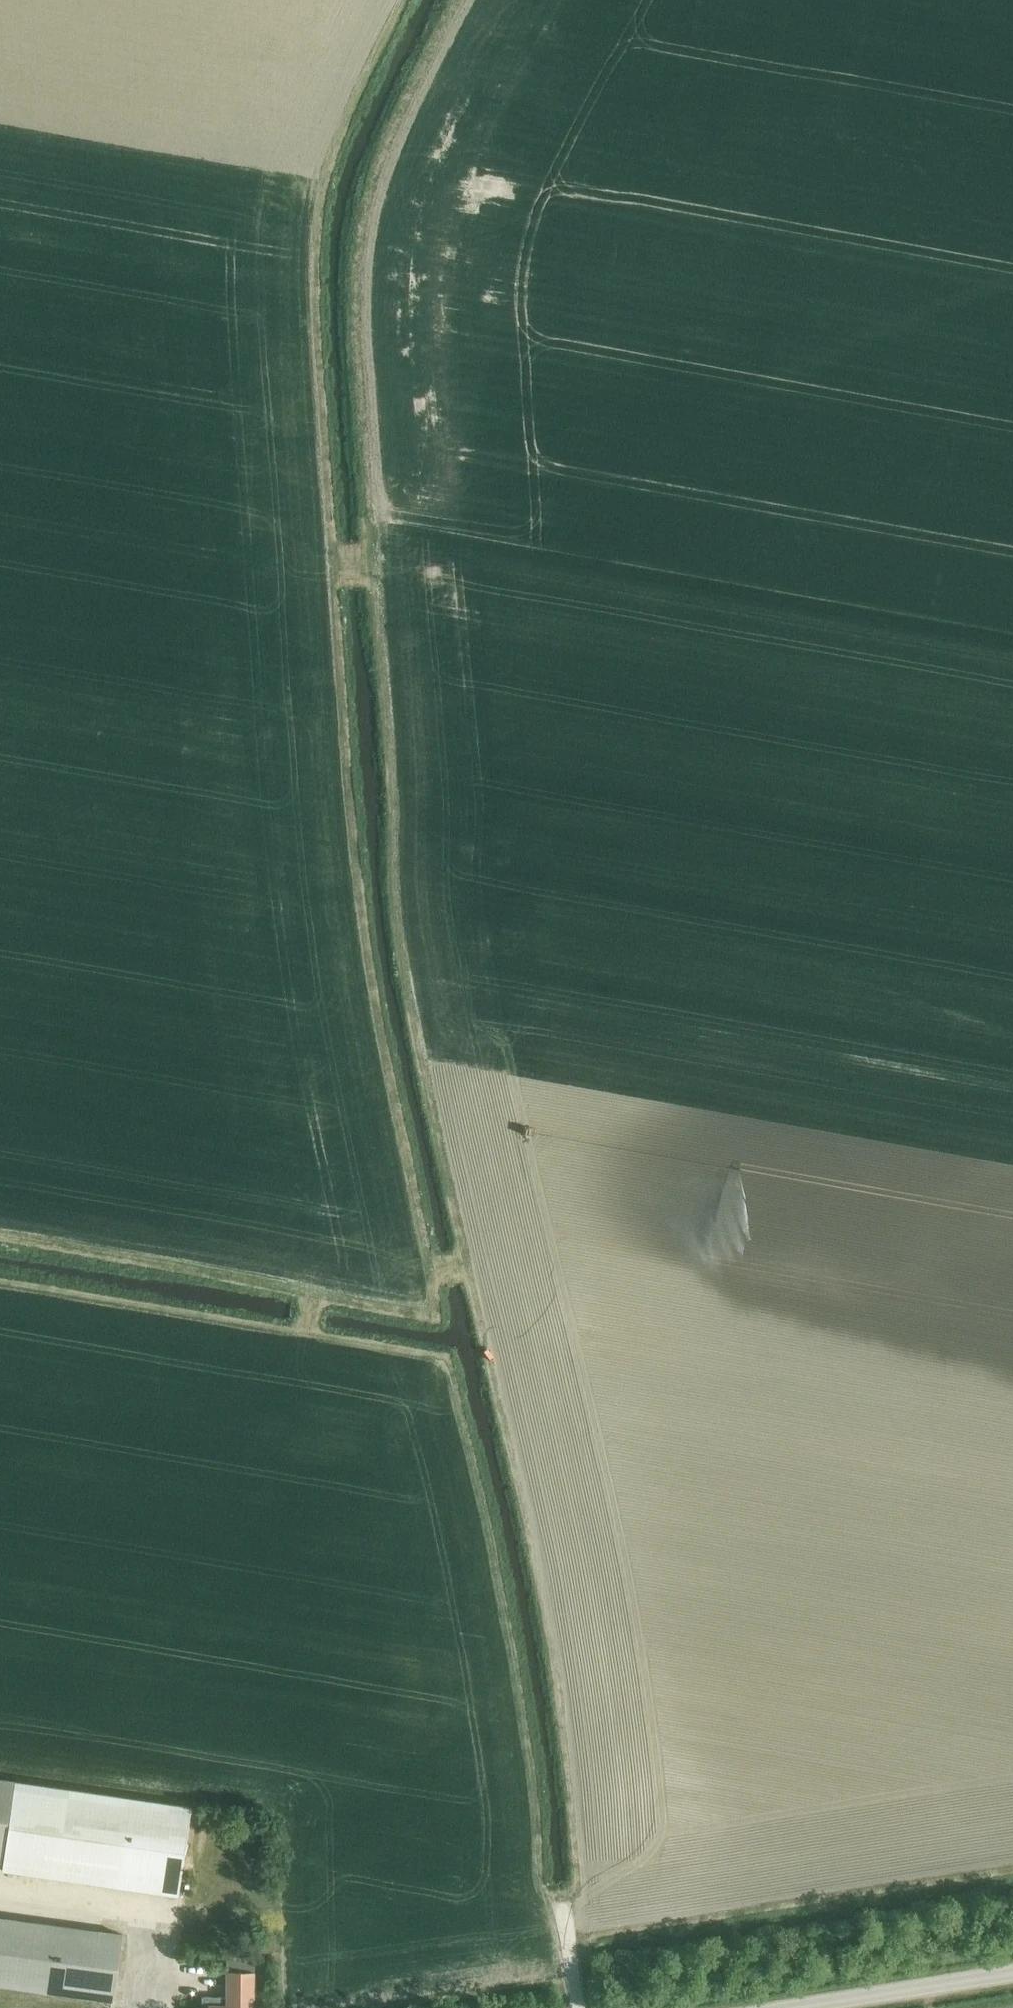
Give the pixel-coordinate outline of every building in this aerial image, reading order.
[(0,1863),(14,1783),(0,1781),(0,1863)] [(16,1783),(4,1867),(176,1897),(189,1807),(16,1783)] [(242,1847),(240,1828),(229,1829),(230,1848),(242,1847)] [(0,1918),(0,1986),(113,2002),(122,1935),(0,1918)] [(201,1997),(200,2007),(254,2007),(254,2006),(253,2006),(254,1972),(254,1956),(226,1956),(226,1972),(225,1997),(203,1997),(201,1997)]
